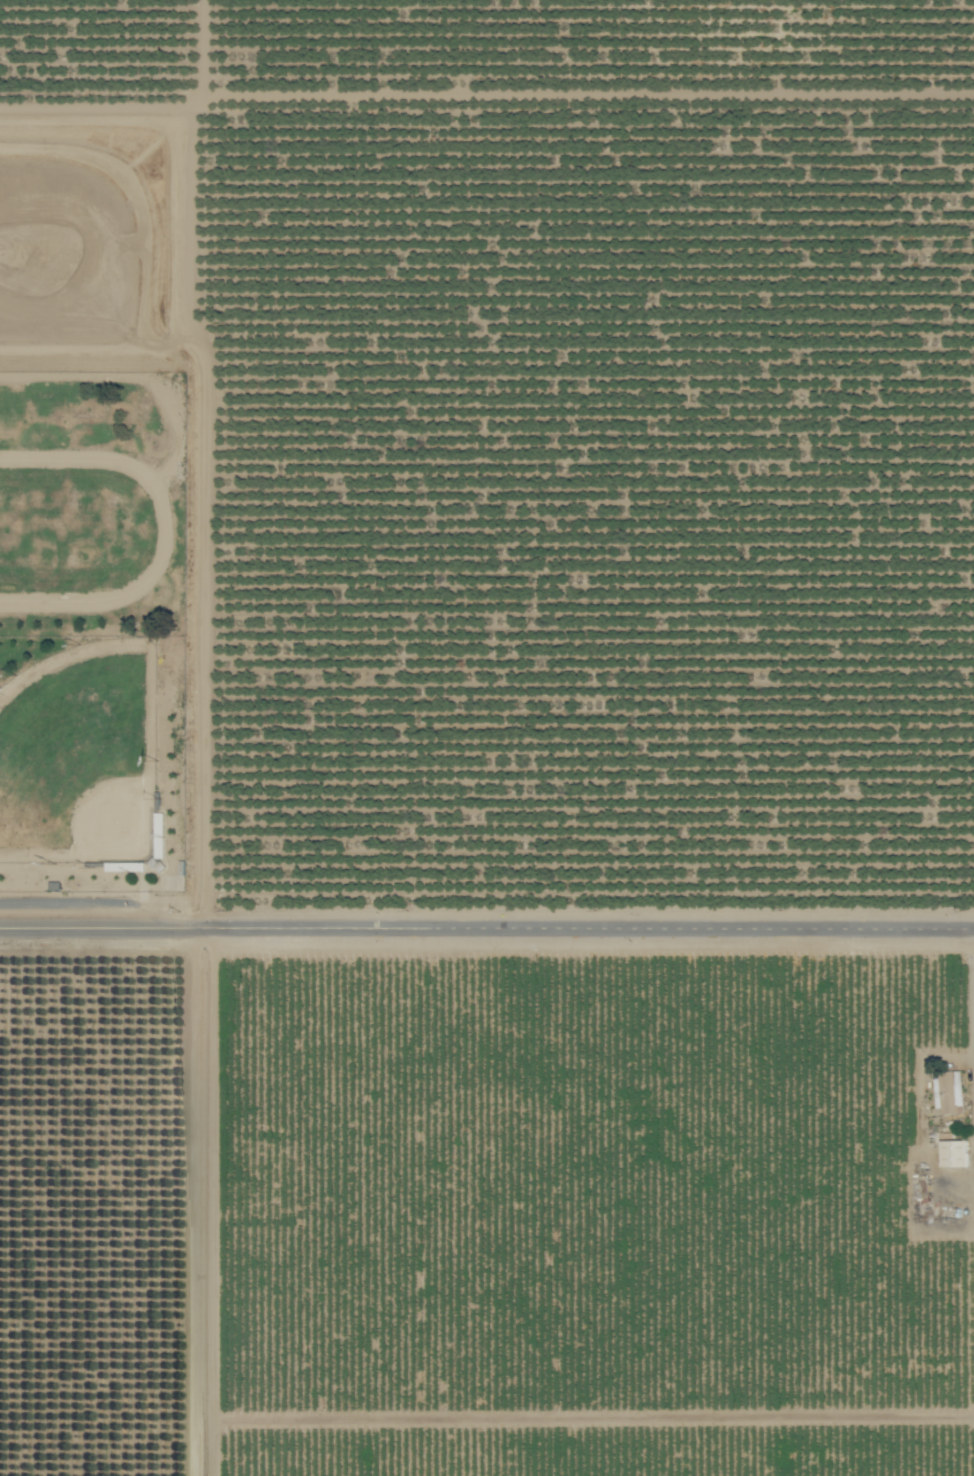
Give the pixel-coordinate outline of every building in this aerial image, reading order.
[(146,871),(146,862),(108,862),(108,871),(146,871)] [(939,1108),(945,1108),(945,1118),(959,1117),(959,1106),(965,1106),(964,1071),(938,1072),(939,1108)] [(970,1167),(970,1140),(942,1140),(942,1167),(970,1167)] [(919,1207),(934,1207),(934,1174),(919,1174),(919,1207)]
